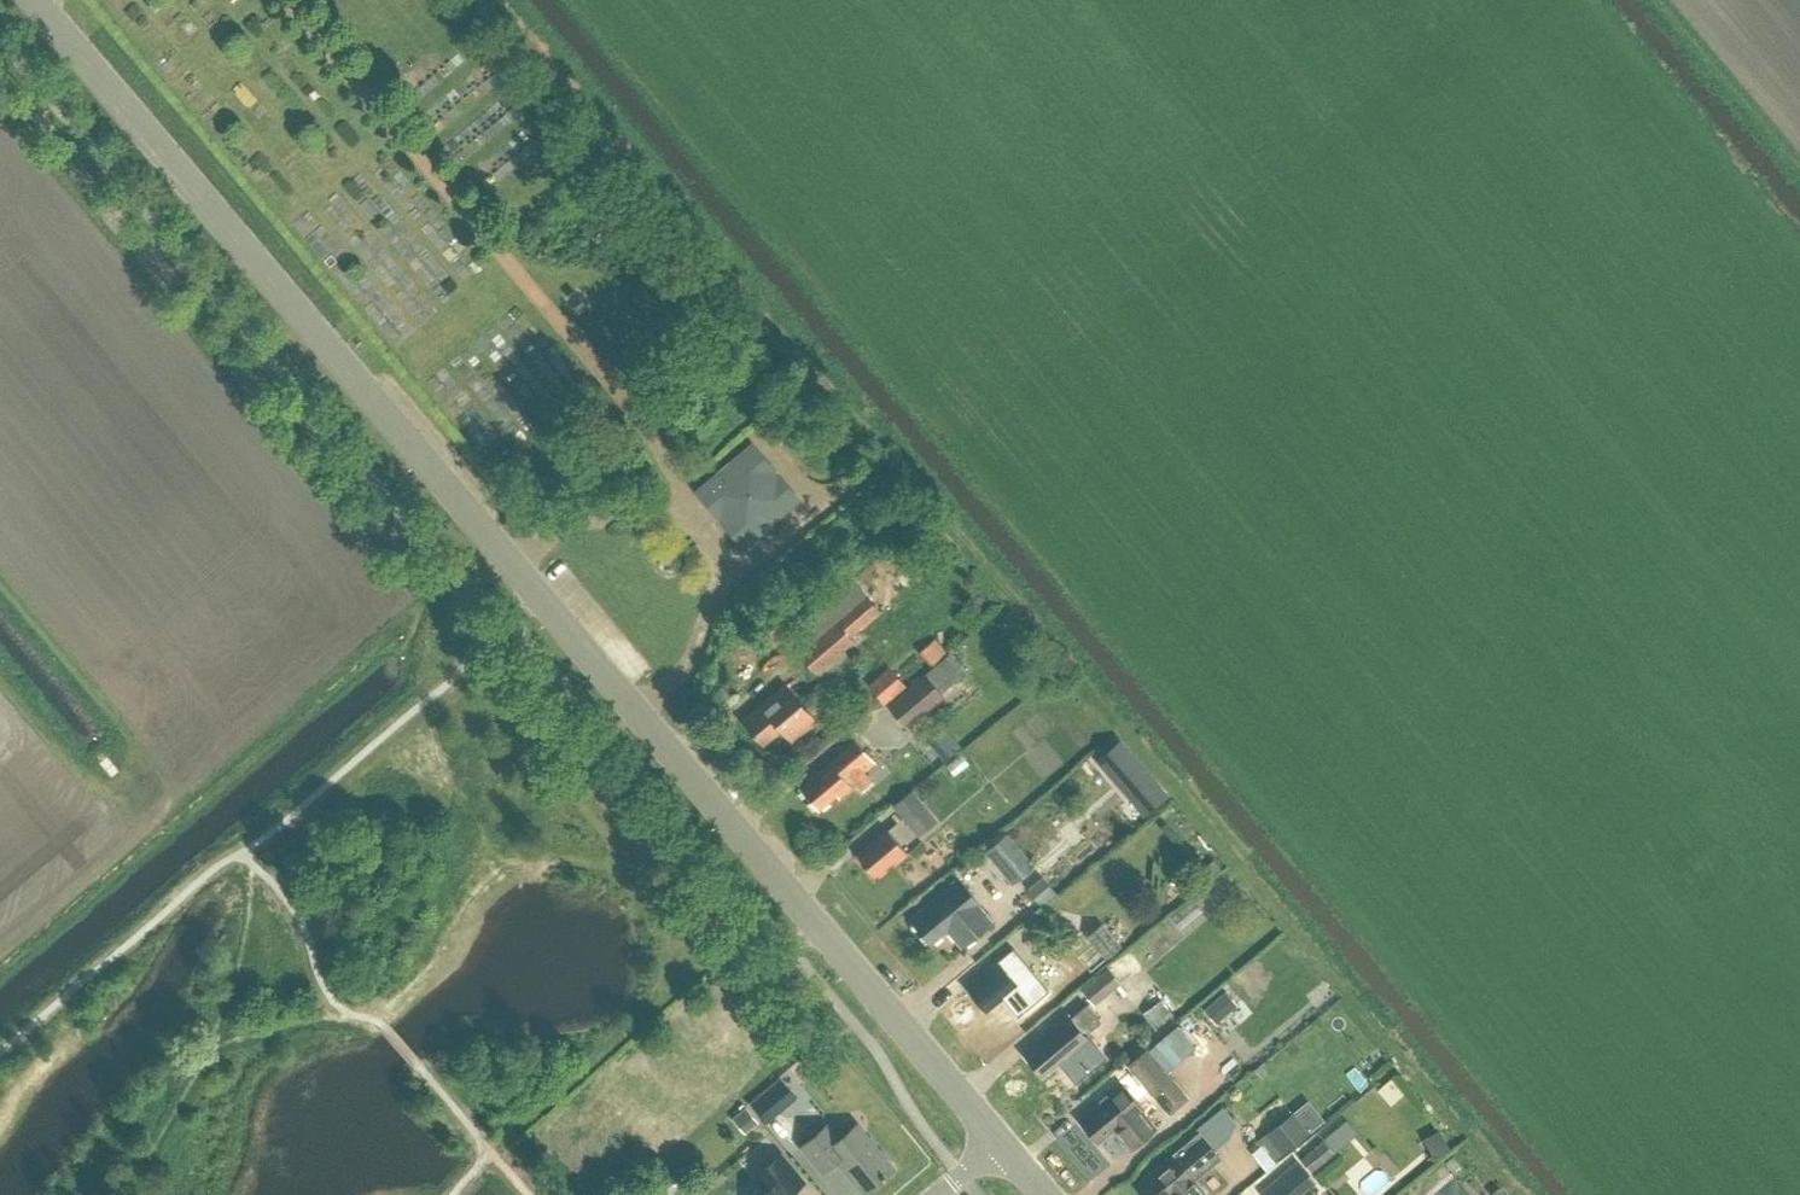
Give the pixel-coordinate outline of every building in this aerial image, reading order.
[(242,91),(259,101),(265,90),(248,80),(242,91)] [(697,493),(745,549),(800,502),(753,446),(697,493)] [(876,609),(852,580),(807,618),(821,635),(801,653),(817,671),(853,639),(848,632),(876,609)] [(939,638),(923,653),(935,665),(950,651),(939,638)] [(929,673),(891,705),(910,729),(948,696),(929,673)] [(744,720),(764,744),(781,729),(792,742),(817,721),(786,685),(744,720)] [(1108,773),(1132,752),(1120,739),(1096,760),(1108,773)] [(856,742),(801,788),(820,811),(838,796),(840,799),(853,788),(850,786),(855,782),(863,791),(874,783),(865,773),(876,764),(856,742)] [(1169,795),(1153,777),(1129,798),(1145,816),(1169,795)] [(940,819),(914,790),(892,808),(918,838),(940,819)] [(856,853),(876,876),(893,862),(896,866),(909,855),(887,828),(856,853)] [(987,852),(1013,884),(1035,866),(1008,834),(987,852)] [(1044,876),(1028,890),(1040,904),(1056,891),(1044,876)] [(949,929),(964,947),(993,922),(978,904),(979,902),(961,880),(913,920),(932,943),(949,929)] [(1086,936),(1106,959),(1122,945),(1103,922),(1086,936)] [(1119,953),(1079,986),(1094,1004),(1120,982),(1117,978),(1131,967),(1119,953)] [(967,987),(986,1010),(1004,995),(1007,998),(1021,987),(999,961),(967,987)] [(1216,1022),(1236,1003),(1226,992),(1205,1011),(1216,1022)] [(1070,1014),(1024,1053),(1043,1076),(1060,1062),(1062,1065),(1091,1040),(1086,1034),(1101,1021),(1087,1004),(1071,1017),(1070,1014)] [(1148,1048),(1128,1065),(1170,1114),(1188,1098),(1167,1071),(1148,1048)] [(1122,1083),(1079,1119),(1098,1141),(1113,1129),(1129,1149),(1156,1127),(1142,1110),(1143,1109),(1122,1083)] [(735,1115),(748,1131),(762,1119),(749,1104),(735,1115)] [(1293,1113),(1267,1134),(1282,1153),(1309,1132),(1293,1113)] [(801,1146),(822,1171),(837,1159),(864,1192),(894,1168),(857,1123),(838,1139),(827,1124),(801,1146)] [(1137,1185),(1145,1194),(1210,1194),(1196,1178),(1221,1158),(1215,1150),(1199,1132),(1173,1154),(1174,1155),(1137,1185)] [(1297,1158),(1309,1172),(1331,1152),(1320,1139),(1297,1158)] [(768,1189),(762,1194),(790,1194),(789,1194),(804,1181),(780,1153),(755,1174),(768,1189)] [(1261,1193),(1263,1194),(1303,1194),(1316,1184),(1297,1162),(1261,1193)]
